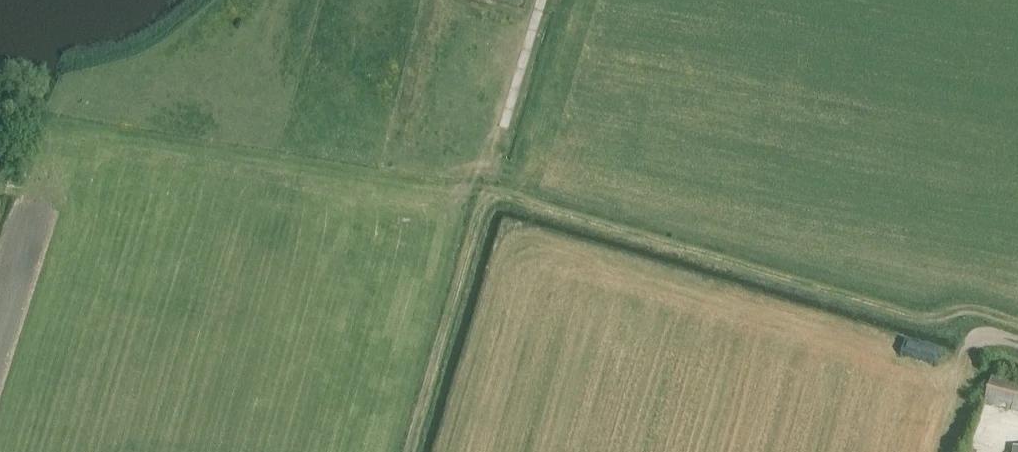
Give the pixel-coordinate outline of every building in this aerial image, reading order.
[(992,377),(985,404),(1017,413),(1017,385),(992,377)]
